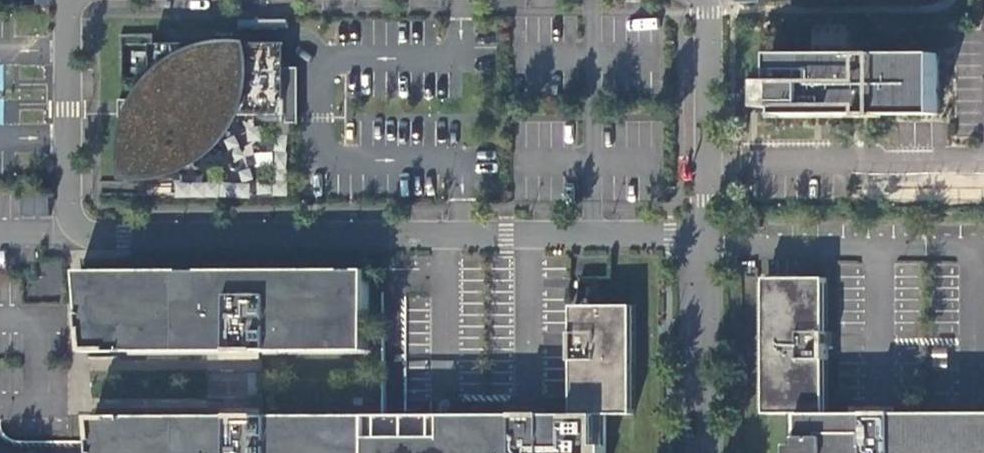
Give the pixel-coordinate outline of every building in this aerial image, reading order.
[(238,121),(240,116),(289,116),(289,124),(301,125),(301,97),(301,68),(288,68),(288,43),(154,45),(154,77),(151,80),(147,85),(144,89),(141,94),(139,98),(137,101),(122,101),(122,109),(122,118),(133,118),(132,124),(131,128),(130,132),(129,138),(128,142),(128,147),(128,150),(128,155),(128,159),(128,164),(129,169),(129,171),(130,176),(131,178),(142,179),(149,178),(153,178),(160,177),(164,176),(173,174),(182,171),(198,163),(202,161),(206,158),(211,154),(214,151),(219,147),(227,138),(231,133),(232,130),(237,123),(238,121)] [(940,54),(778,55),(778,69),(767,69),(767,83),(782,82),(782,116),(858,116),(867,116),(879,119),(884,119),(884,115),(898,115),(941,115),(940,54)] [(52,215),(52,196),(26,196),(26,215),(52,215)] [(370,271),(83,271),(90,353),(370,352),(370,271)] [(766,277),(767,414),(801,415),(801,452),(983,452),(983,414),(827,413),(827,278),(766,277)] [(90,420),(94,452),(601,452),(601,415),(635,415),(635,306),(575,307),(575,415),(394,416),(90,420)]
